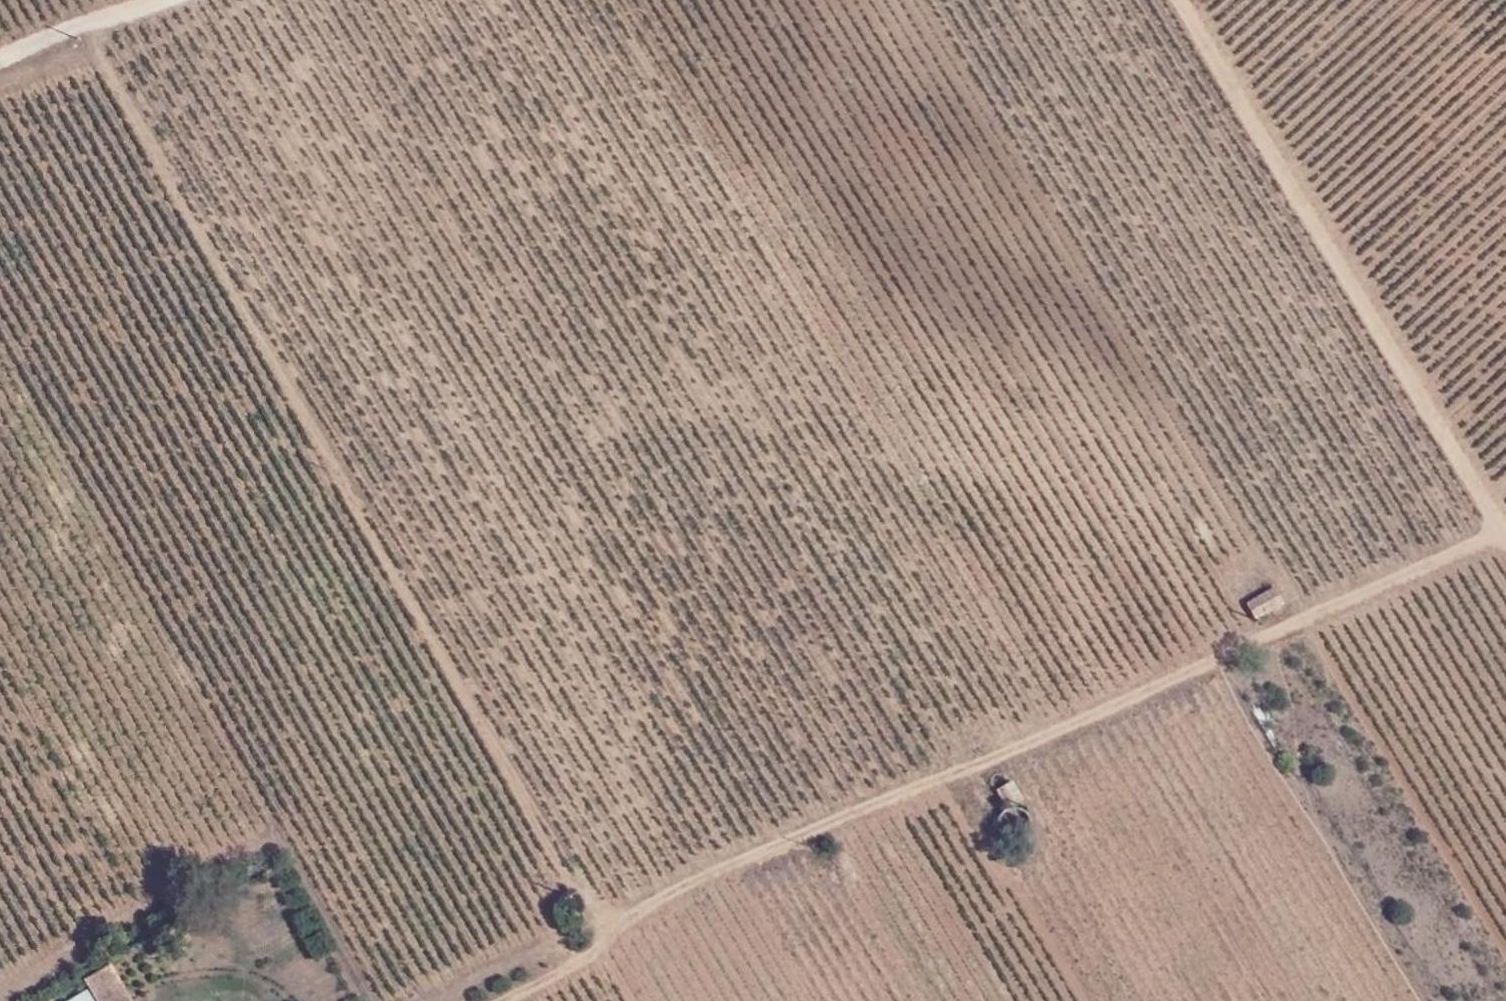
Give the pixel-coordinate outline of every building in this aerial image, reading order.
[(1258,619),(1285,603),(1275,587),(1248,603),(1258,619)] [(1022,800),(1011,782),(1008,785),(999,790),(1008,809),(1022,800)] [(569,914),(578,909),(574,903),(565,908),(569,914)] [(107,970),(87,983),(99,1000),(128,1000),(107,970)]
